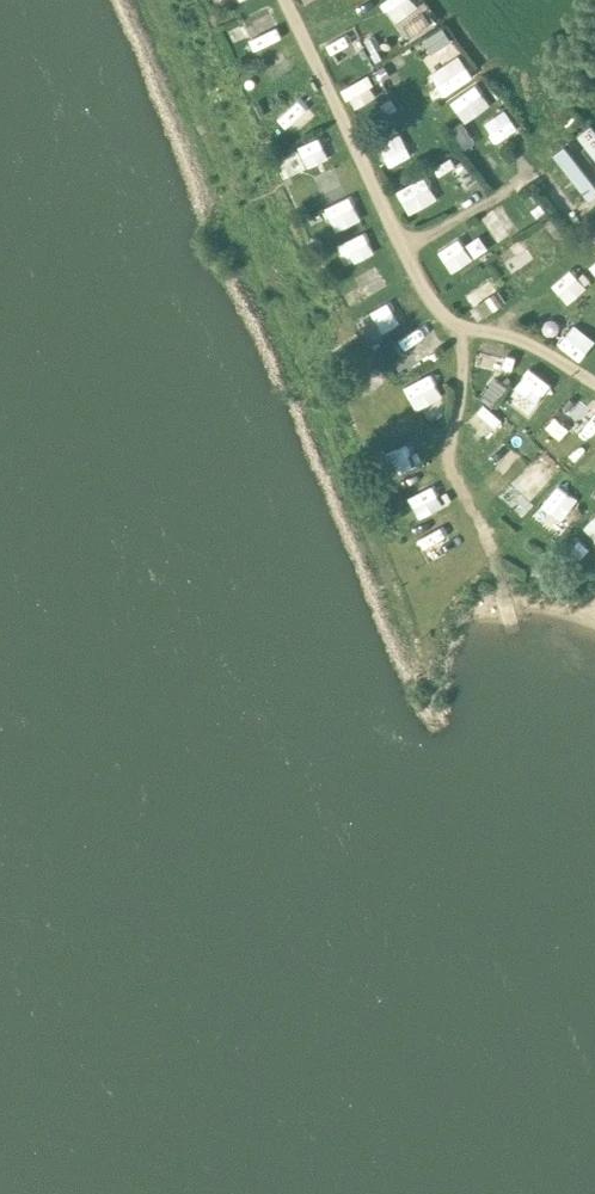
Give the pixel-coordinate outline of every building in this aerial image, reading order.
[(402,33),(424,20),(412,0),(382,0),(402,33)] [(254,45),(284,33),(278,20),(249,32),(254,45)] [(416,39),(433,67),(458,51),(441,24),(416,39)] [(341,30),(325,42),(333,53),(349,40),(341,30)] [(442,94),(471,74),(463,62),(434,82),(442,94)] [(344,83),(356,106),(382,92),(371,69),(344,83)] [(473,79),(446,97),(453,108),(481,90),(473,79)] [(462,102),(469,115),(492,102),(486,90),(462,102)] [(285,121),(303,106),(294,95),(276,111),(285,121)] [(511,120),(489,128),(493,139),(515,131),(511,120)] [(578,133),(594,155),(594,128),(591,123),(578,133)] [(324,133),(278,151),(287,172),(332,154),(324,133)] [(389,163),(411,153),(406,142),(384,151),(389,163)] [(554,152),(589,198),(594,194),(594,182),(565,144),(554,152)] [(438,172),(456,163),(451,152),(433,161),(438,172)] [(407,210),(436,196),(424,171),(395,185),(407,210)] [(532,177),(518,188),(541,216),(555,205),(532,177)] [(349,192),(322,201),(326,213),(353,204),(349,192)] [(495,205),(483,213),(497,235),(509,227),(495,205)] [(335,238),(340,250),(370,238),(365,226),(335,238)] [(532,226),(496,247),(511,272),(547,251),(532,226)] [(456,232),(435,245),(450,269),(487,245),(479,233),(463,243),(456,232)] [(594,272),(594,258),(585,263),(591,274),(594,272)] [(575,268),(553,281),(561,292),(582,279),(575,268)] [(476,315),(504,298),(496,285),(468,302),(476,315)] [(427,319),(396,331),(401,344),(432,333),(427,319)] [(478,337),(476,348),(507,354),(509,342),(478,337)] [(528,360),(501,397),(525,414),(551,378),(528,360)] [(414,406),(443,391),(430,367),(402,381),(414,406)] [(478,391),(488,399),(503,380),(492,372),(478,391)] [(569,384),(552,411),(566,420),(583,393),(569,384)] [(483,400),(472,421),(494,432),(505,411),(483,400)] [(405,443),(379,452),(387,474),(413,465),(405,443)] [(539,455),(513,477),(532,498),(558,477),(539,455)] [(558,478),(542,500),(564,515),(579,493),(558,478)] [(580,523),(594,538),(594,508),(580,523)] [(421,534),(431,558),(451,551),(441,526),(421,534)]
